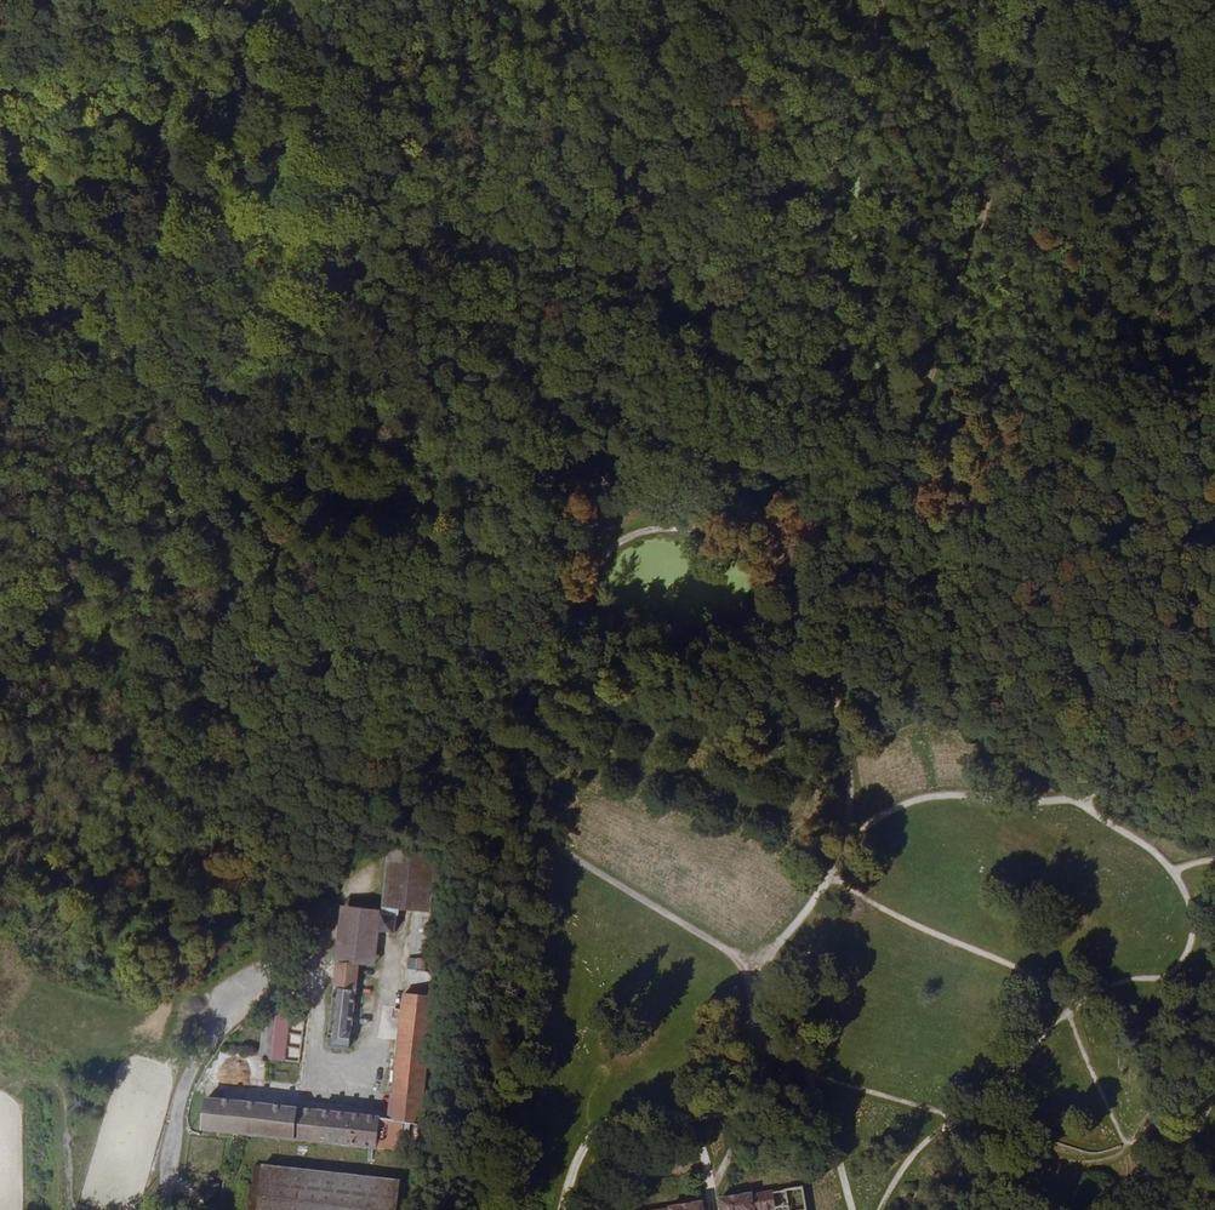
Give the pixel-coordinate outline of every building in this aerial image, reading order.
[(431,914),(438,855),(400,849),(392,846),(385,909),(414,912),(431,914)] [(382,916),(343,911),(337,965),(359,968),(376,970),(380,935),(382,916)] [(425,976),(431,914),(414,912),(408,974),(425,976)] [(400,918),(382,916),(380,935),(398,937),(400,918)] [(334,991),(335,992),(328,1051),(349,1053),(359,968),(337,965),(334,991)] [(404,1126),(422,1128),(437,977),(425,976),(408,974),(392,1124),(209,1106),(206,1135),(401,1154),(404,1126)] [(280,1010),(266,1015),(262,1063),(285,1065),(291,1011),(280,1010)] [(262,1174),(258,1209),(405,1209),(407,1189),(262,1174)] [(803,1185),(720,1199),(722,1209),(773,1209),(787,1207),(788,1209),(808,1209),(803,1185)]
